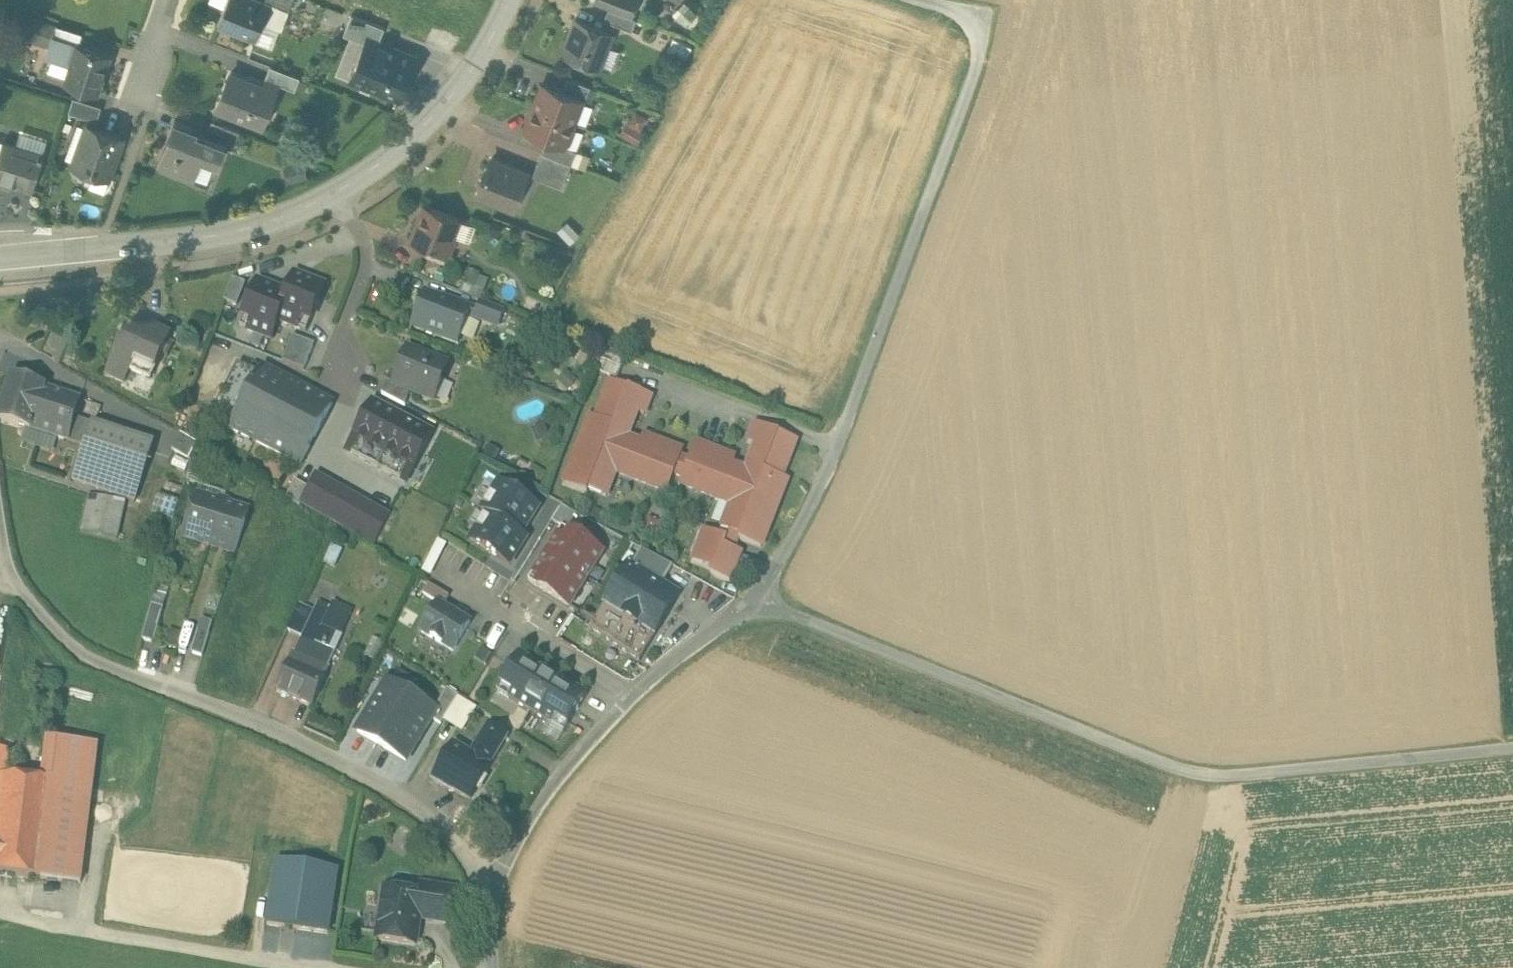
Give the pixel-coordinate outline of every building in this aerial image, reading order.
[(218,25),(271,46),(278,26),(264,21),(271,2),(267,0),(227,0),(218,25)] [(281,0),(267,0),(271,2),(264,21),(278,26),(282,28),(292,4),(281,0)] [(596,1),(609,7),(629,14),(635,0),(596,0),(596,1)] [(685,1),(673,13),(686,25),(698,13),(685,1)] [(629,14),(609,7),(605,18),(633,29),(637,17),(629,14)] [(385,28),(352,14),(344,34),(366,43),(368,38),(379,42),(385,28)] [(612,31),(577,18),(570,38),(566,39),(563,48),(564,52),(564,53),(598,66),(612,31)] [(79,44),(54,37),(57,29),(35,22),(31,35),(29,34),(28,36),(30,37),(52,44),(49,54),(73,62),(66,83),(98,92),(110,54),(79,44)] [(83,33),(58,25),(57,29),(54,37),(79,44),(83,33)] [(672,37),(666,49),(685,58),(691,46),(672,37)] [(379,42),(368,38),(366,43),(352,79),(400,98),(416,57),(379,42)] [(604,64),(614,68),(622,49),(612,45),(604,64)] [(300,76),(272,65),(268,78),(296,89),(300,76)] [(276,90),(231,73),(218,106),(263,124),(276,90)] [(591,85),(569,77),(564,90),(583,97),(586,98),(591,85)] [(564,90),(544,82),(535,106),(574,121),(583,97),(564,90)] [(102,106),(73,97),(69,113),(97,122),(102,106)] [(574,121),(535,106),(525,130),(547,139),(564,146),(565,145),(566,141),(569,140),(574,128),(572,125),(574,121)] [(635,108),(622,133),(638,141),(643,133),(639,132),(648,115),(635,108)] [(241,130),(212,119),(206,136),(227,144),(227,145),(234,148),(241,130)] [(193,127),(175,120),(158,163),(195,177),(203,156),(220,162),(227,145),(227,144),(206,136),(192,131),(193,127)] [(122,138),(88,125),(74,164),(79,166),(82,171),(89,173),(94,171),(108,176),(122,138)] [(564,146),(547,139),(542,152),(572,163),(577,150),(565,145),(564,146)] [(4,142),(0,154),(0,178),(27,187),(32,171),(37,172),(43,154),(4,142)] [(572,163),(542,152),(533,175),(563,186),(572,163)] [(527,172),(492,158),(478,193),(514,207),(527,172)] [(459,219),(425,205),(412,240),(425,245),(446,253),(447,252),(448,250),(450,251),(455,237),(453,236),(459,219)] [(446,253),(425,245),(421,257),(451,268),(456,256),(447,252),(446,253)] [(461,290),(484,297),(490,275),(467,269),(461,290)] [(296,273),(289,290),(277,320),(309,332),(327,285),(296,273)] [(289,290),(258,278),(239,326),(270,338),(277,320),(289,290)] [(472,309),(425,291),(412,325),(459,343),(472,309)] [(506,310),(482,300),(477,313),(501,323),(506,310)] [(171,336),(132,318),(124,335),(123,335),(121,340),(122,340),(106,373),(125,382),(131,371),(151,380),(171,336)] [(294,333),(283,359),(305,368),(316,343),(294,333)] [(627,356),(604,347),(600,358),(622,367),(627,356)] [(448,364),(409,349),(396,383),(395,384),(412,391),(434,400),(448,364)] [(622,367),(600,358),(596,370),(618,378),(622,367)] [(239,363),(219,400),(239,411),(260,374),(239,363)] [(333,404),(264,367),(260,374),(239,411),(230,426),(230,427),(302,463),(333,404)] [(13,376),(0,415),(0,418),(31,428),(41,431),(54,390),(45,387),(45,386),(13,376)] [(412,391),(395,384),(396,383),(388,380),(383,394),(406,406),(412,391)] [(628,387),(611,380),(596,418),(591,415),(565,483),(588,492),(589,489),(607,496),(616,472),(668,491),(675,473),(683,476),(680,483),(732,503),(722,527),(740,534),(739,538),(762,546),(788,479),(783,477),(797,440),(780,433),(780,432),(756,423),(749,441),(756,444),(745,473),(732,468),(736,457),(696,442),(689,461),(681,457),(683,450),(644,435),(640,445),(627,440),(638,411),(645,414),(652,396),(629,387),(628,387)] [(81,399),(54,390),(41,431),(68,440),(69,439),(75,417),(81,399)] [(239,411),(219,400),(211,416),(230,426),(239,411)] [(432,433),(374,403),(348,451),(406,481),(432,433)] [(93,423),(75,417),(69,439),(86,445),(93,423)] [(154,443),(93,423),(86,445),(74,481),(135,501),(154,443)] [(198,443),(181,432),(173,448),(190,458),(198,443)] [(405,525),(316,474),(308,488),(301,501),(302,502),(390,552),(405,525)] [(295,480),(286,497),(300,505),(302,502),(301,501),(308,488),(295,480)] [(498,483),(481,511),(486,514),(470,540),(511,565),(528,538),(523,534),(539,508),(500,484),(499,483),(498,483)] [(127,501),(90,493),(82,529),(119,537),(127,501)] [(224,502),(197,494),(184,536),(211,544),(224,502)] [(249,510),(224,502),(211,544),(235,552),(246,520),(249,510)] [(532,582),(570,607),(602,552),(564,527),(532,582)] [(727,538),(705,529),(693,561),(712,568),(711,573),(731,581),(742,552),(724,545),(727,538)] [(657,558),(642,550),(638,558),(633,566),(648,576),(657,558)] [(638,558),(630,554),(624,564),(628,566),(629,564),(633,566),(638,558)] [(633,566),(629,564),(628,566),(606,603),(656,635),(664,621),(665,621),(672,610),(671,609),(679,596),(680,596),(681,595),(679,594),(679,595),(649,577),(650,576),(648,575),(648,576),(633,566)] [(450,597),(430,584),(424,594),(438,603),(444,607),(450,597)] [(334,605),(326,602),(323,608),(317,606),(315,611),(303,636),(327,647),(335,651),(340,639),(348,643),(357,623),(331,612),(334,605)] [(444,607),(438,603),(421,632),(454,651),(471,623),(444,607)] [(656,635),(606,603),(589,629),(640,661),(656,635)] [(152,604),(143,638),(154,641),(164,607),(152,604)] [(300,604),(288,630),(303,636),(315,611),(300,604)] [(210,633),(199,629),(192,652),(203,656),(210,633)] [(327,647),(303,636),(292,661),(290,660),(276,690),(313,706),(326,676),(329,668),(328,668),(335,651),(327,647)] [(588,695),(520,653),(501,685),(513,692),(509,699),(553,725),(556,719),(569,726),(588,695)] [(435,709),(388,681),(358,731),(406,760),(431,718),(436,710),(435,709)] [(448,688),(435,709),(436,710),(431,718),(442,725),(459,696),(448,688)] [(509,735),(490,724),(481,738),(484,739),(485,739),(501,748),(509,735)] [(99,744),(47,737),(42,779),(54,781),(45,853),(85,858),(99,744)] [(474,757),(454,745),(432,780),(448,790),(450,787),(472,799),(491,767),(490,766),(501,748),(485,739),(484,739),(474,757)] [(0,748),(0,765),(8,766),(10,749),(0,748)] [(0,765),(0,826),(6,775),(7,775),(8,766),(0,765)] [(6,775),(0,826),(0,873),(42,878),(45,853),(54,781),(42,779),(7,775),(6,775)] [(85,858),(45,853),(42,878),(82,883),(85,858)] [(275,862),(267,923),(331,932),(340,871),(275,862)] [(452,890),(422,885),(421,895),(423,896),(420,917),(447,922),(452,890)] [(421,895),(385,890),(378,938),(416,943),(420,917),(423,896),(421,895)]
